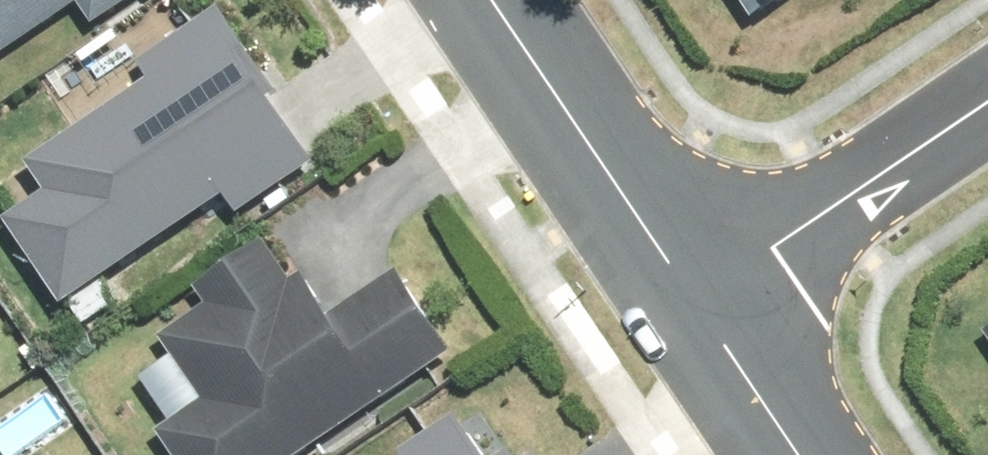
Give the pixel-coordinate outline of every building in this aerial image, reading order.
[(68,3),(87,30),(131,0),(0,0),(0,49),(68,3)] [(752,28),(793,0),(734,0),(752,28)] [(133,302),(109,268),(213,196),(237,230),(242,227),(236,218),(313,165),(207,12),(113,77),(121,90),(18,162),(37,191),(0,216),(0,240),(48,309),(60,302),(84,337),(133,302)] [(259,241),(187,291),(197,306),(149,339),(165,362),(142,378),(170,417),(150,431),(166,454),(291,454),(444,350),(389,267),(325,312),(298,271),(286,280),(259,241)] [(978,333),(987,348),(987,326),(978,333)] [(442,416),(388,454),(468,454),(442,416)]
